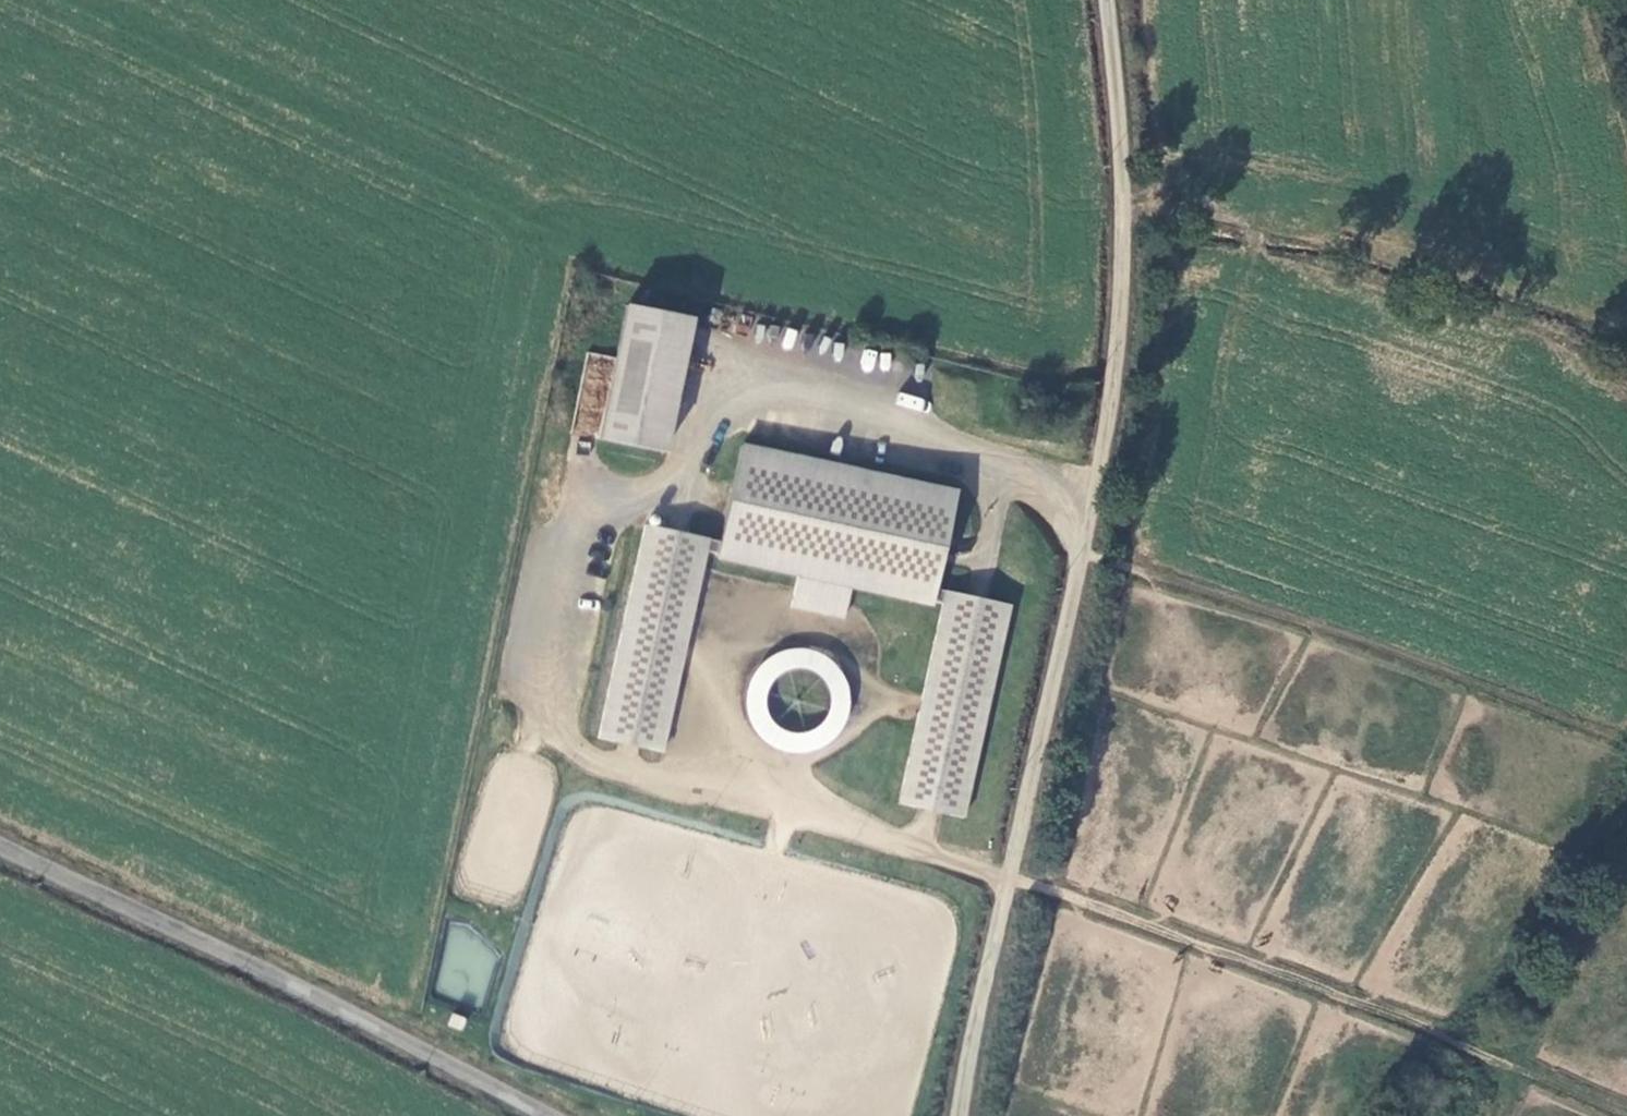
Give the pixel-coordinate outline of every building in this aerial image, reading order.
[(624,304),(597,438),(662,451),(689,318),(624,304)] [(643,524),(594,737),(658,751),(705,551),(717,553),(716,557),(797,575),(790,607),(843,618),(850,586),(931,604),(932,600),(943,603),(895,803),(959,818),(1010,604),(935,588),(957,491),(741,444),(720,540),(643,524)] [(752,677),(749,758),(841,762),(846,658),(800,656),(799,679),(752,677)]
